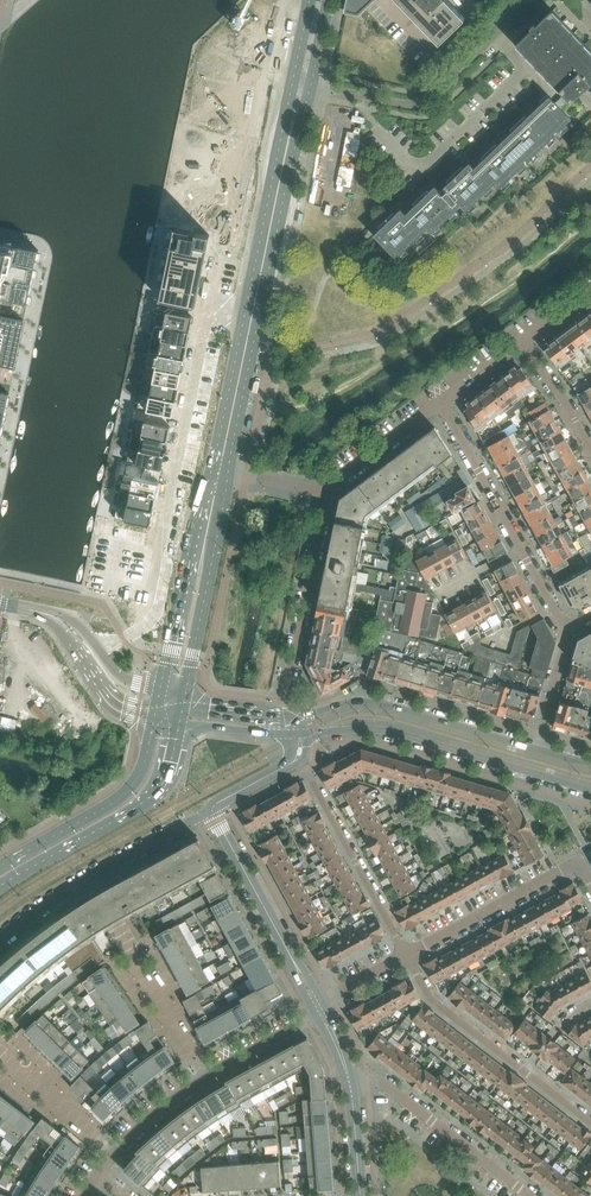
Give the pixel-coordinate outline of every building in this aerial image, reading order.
[(344,13),(357,16),(358,14),(372,0),(346,0),(344,13)] [(439,42),(465,17),(448,0),(399,0),(439,42)] [(572,35),(550,13),(552,12),(551,11),(536,26),(534,24),(530,28),(531,30),(516,45),(564,95),(569,100),(571,102),(577,95),(590,82),(590,55),(572,35)] [(192,147),(180,204),(232,214),(244,157),(228,154),(235,118),(252,121),(263,67),(210,56),(199,110),(192,147)] [(560,108),(569,100),(564,95),(555,103),(560,108)] [(560,108),(555,103),(549,96),(536,109),(558,132),(571,120),(560,108)] [(529,160),(554,136),(558,132),(536,109),(507,137),(529,160)] [(500,188),(525,164),(529,160),(507,137),(478,165),(495,183),(500,188)] [(465,211),(491,187),(495,183),(478,165),(474,168),(469,163),(444,188),(460,206),(465,211)] [(431,234),(457,210),(460,206),(444,188),(440,192),(435,186),(410,210),(426,229),(431,234)] [(410,244),(423,233),(426,229),(410,210),(405,214),(401,209),(373,235),(380,243),(385,247),(396,259),(410,244)] [(175,228),(160,299),(195,306),(196,299),(202,269),(201,269),(202,264),(203,265),(209,235),(175,228)] [(16,366),(38,250),(11,244),(0,242),(0,363),(16,366)] [(158,311),(155,325),(190,332),(192,318),(158,311)] [(588,313),(577,322),(590,341),(590,317),(588,313)] [(577,322),(566,330),(584,354),(589,350),(586,346),(590,342),(590,341),(577,322)] [(155,325),(152,339),(187,346),(190,332),(155,325)] [(584,354),(566,330),(555,338),(569,356),(570,358),(575,354),(579,358),(584,354)] [(569,356),(555,338),(547,344),(550,348),(546,351),(556,365),(569,356)] [(152,339),(149,353),(184,360),(187,346),(152,339)] [(149,353),(146,367),(181,374),(184,360),(149,353)] [(562,372),(574,363),(570,358),(569,356),(556,365),(562,372)] [(146,367),(143,381),(178,388),(181,374),(146,367)] [(534,387),(521,369),(517,372),(514,368),(503,377),(518,396),(525,391),(526,393),(534,387)] [(588,381),(583,374),(575,381),(578,385),(574,388),(578,393),(590,386),(588,381)] [(518,396),(503,377),(492,385),(498,392),(496,394),(500,400),(499,401),(504,409),(513,403),(512,401),(518,396)] [(143,381),(140,395),(175,402),(178,388),(143,381)] [(499,401),(500,400),(496,394),(498,392),(492,385),(477,396),(492,416),(499,411),(500,412),(504,409),(499,401)] [(578,393),(578,394),(583,403),(590,398),(590,386),(578,393)] [(6,408),(9,393),(0,392),(0,407),(6,408)] [(140,395),(137,409),(172,417),(175,402),(140,395)] [(492,416),(477,396),(467,404),(470,407),(466,411),(476,430),(487,422),(485,421),(492,416)] [(549,410),(551,409),(545,401),(537,408),(535,405),(529,411),(534,418),(549,411),(549,410)] [(523,424),(516,415),(515,416),(510,410),(506,413),(518,428),(523,424)] [(535,431),(555,421),(549,411),(534,418),(530,421),(535,431)] [(135,421),(132,435),(167,442),(170,428),(135,421)] [(541,442),(560,431),(555,421),(535,431),(541,442)] [(366,514),(395,493),(440,459),(442,462),(452,454),(435,427),(340,499),(326,565),(358,571),(359,564),(356,564),(366,514)] [(488,447),(506,437),(502,430),(490,437),(487,432),(480,435),(483,441),(483,442),(486,448),(488,447)] [(547,451),(566,441),(560,431),(541,442),(547,451)] [(494,457),(519,443),(514,434),(508,437),(508,436),(508,437),(506,437),(488,447),(494,457)] [(132,435),(129,449),(164,456),(167,442),(132,435)] [(499,467),(519,456),(525,453),(522,448),(528,445),(526,442),(525,440),(520,443),(519,443),(494,457),(499,467)] [(552,461),(572,451),(566,441),(547,451),(552,461)] [(129,449),(126,463),(161,470),(164,456),(129,449)] [(558,471),(577,460),(572,451),(552,461),(558,471)] [(504,477),(524,466),(519,456),(499,467),(504,477)] [(563,480),(582,469),(577,460),(558,471),(563,480)] [(126,463),(123,477),(158,484),(161,470),(126,463)] [(509,486),(529,475),(527,471),(532,468),(530,463),(524,466),(504,477),(509,486)] [(466,476),(461,468),(457,470),(460,476),(462,478),(466,476)] [(568,490),(588,479),(582,469),(563,480),(568,490)] [(515,496),(534,485),(535,485),(540,482),(538,478),(532,481),(529,475),(509,486),(515,496)] [(470,483),(466,476),(462,478),(467,485),(470,483)] [(555,486),(549,476),(546,478),(551,488),(555,486)] [(158,484),(123,477),(121,490),(155,498),(158,484)] [(442,485),(447,480),(445,477),(439,481),(442,485)] [(590,491),(590,485),(588,479),(568,490),(574,500),(590,491)] [(437,488),(442,485),(439,481),(434,484),(433,485),(436,489),(437,488)] [(463,489),(459,481),(455,484),(459,491),(463,489)] [(430,494),(436,489),(433,485),(427,490),(430,494)] [(540,495),(535,485),(534,485),(515,496),(520,505),(540,495)] [(475,500),(468,486),(463,489),(459,491),(455,493),(451,495),(449,497),(450,499),(447,501),(452,509),(453,512),(475,500)] [(561,496),(555,486),(551,488),(557,498),(561,496)] [(121,490),(118,504),(153,512),(155,498),(121,490)] [(590,503),(590,491),(574,500),(579,510),(590,503)] [(416,500),(422,495),(419,492),(413,496),(416,500)] [(525,515),(545,505),(540,495),(520,505),(525,515)] [(563,509),(557,499),(551,503),(557,512),(563,509)] [(568,504),(565,499),(559,502),(562,507),(568,504)] [(485,511),(484,508),(483,509),(482,506),(480,500),(461,510),(467,521),(485,511)] [(590,517),(590,503),(579,510),(585,520),(590,517)] [(118,504),(115,518),(150,526),(153,512),(118,504)] [(531,525),(550,514),(545,505),(525,515),(531,525)] [(407,516),(414,512),(412,508),(405,512),(407,516)] [(431,524),(423,510),(420,512),(416,514),(417,516),(419,520),(421,524),(424,528),(431,524)] [(472,531),(491,521),(488,516),(487,516),(486,514),(487,514),(485,511),(467,521),(472,531)] [(409,520),(417,516),(416,514),(414,512),(407,516),(409,520)] [(536,535),(562,520),(560,516),(553,519),(550,514),(531,525),(536,535)] [(403,518),(400,515),(397,517),(394,519),(397,523),(403,518)] [(457,523),(453,515),(448,518),(452,525),(457,523)] [(419,520),(417,516),(409,520),(412,524),(419,520)] [(578,525),(573,516),(568,518),(573,528),(578,525)] [(400,527),(405,522),(403,518),(397,523),(400,527)] [(568,518),(567,519),(565,520),(570,529),(573,528),(568,518)] [(391,527),(397,523),(394,519),(388,524),(391,527)] [(439,529),(448,524),(446,519),(436,525),(439,529)] [(561,534),(556,526),(563,522),(562,520),(536,535),(541,545),(561,534)] [(496,531),(495,528),(494,529),(492,526),(493,526),(491,521),(472,531),(478,541),(496,531)] [(394,531),(400,527),(397,523),(391,527),(394,531)] [(439,529),(436,525),(428,529),(430,534),(439,529)] [(464,536),(460,528),(455,531),(459,538),(464,536)] [(418,541),(428,535),(425,530),(415,536),(418,541)] [(483,551),(502,541),(499,536),(498,536),(497,534),(496,531),(478,541),(483,551)] [(467,557),(457,538),(453,532),(443,537),(446,544),(456,562),(459,561),(458,560),(461,559),(461,560),(467,557)] [(547,555),(566,544),(561,534),(541,545),(547,555)] [(468,543),(464,536),(459,538),(463,546),(468,543)] [(507,551),(502,541),(483,551),(489,561),(507,551)] [(426,579),(416,561),(415,561),(406,543),(396,587),(390,586),(390,590),(388,596),(381,595),(377,615),(374,627),(392,631),(392,630),(399,631),(398,632),(419,636),(419,635),(436,639),(441,616),(433,614),(435,602),(434,602),(435,596),(426,579)] [(553,565),(572,555),(572,554),(576,552),(571,543),(567,545),(566,544),(547,555),(553,565)] [(456,562),(446,544),(436,549),(446,568),(451,565),(451,564),(453,563),(453,564),(456,562)] [(475,556),(471,548),(466,551),(470,559),(475,556)] [(446,568),(436,549),(426,555),(436,573),(439,572),(438,571),(441,570),(441,571),(446,568)] [(436,573),(426,555),(416,561),(426,579),(431,576),(431,575),(433,574),(433,575),(436,573)] [(566,559),(572,555),(553,565),(551,566),(554,573),(569,565),(566,559)] [(479,563),(475,556),(470,559),(474,566),(479,563)] [(518,571),(512,561),(494,571),(499,581),(518,571)] [(390,590),(356,583),(359,571),(358,571),(326,565),(318,602),(349,608),(351,609),(355,590),(381,595),(388,596),(390,590)] [(589,567),(559,583),(571,604),(576,605),(584,600),(584,601),(588,599),(588,600),(590,598),(590,570),(589,567)] [(523,581),(522,578),(521,579),(520,577),(521,576),(518,571),(499,581),(505,591),(523,581)] [(491,585),(487,578),(482,581),(486,588),(491,585)] [(510,601),(529,591),(526,586),(525,587),(524,584),(525,584),(523,581),(505,591),(510,601)] [(495,593),(491,585),(486,588),(491,596),(495,593)] [(534,601),(533,598),(532,599),(531,597),(532,596),(529,591),(510,601),(516,611),(534,601)] [(496,610),(486,592),(480,595),(481,596),(478,597),(478,596),(475,598),(485,616),(496,610)] [(485,616),(475,598),(473,599),(473,600),(471,601),(470,600),(465,603),(475,621),(485,616)] [(502,605),(498,598),(493,601),(497,608),(502,605)] [(540,611),(537,606),(536,606),(535,604),(536,604),(534,601),(516,611),(521,621),(538,613),(540,611)] [(374,627),(377,615),(349,609),(349,608),(318,602),(315,617),(316,617),(345,623),(346,623),(374,629),(374,627)] [(475,621),(465,603),(460,605),(461,606),(458,608),(458,607),(455,608),(465,627),(475,621)] [(506,613),(502,605),(497,608),(501,616),(506,613)] [(465,627),(455,608),(453,610),(453,611),(451,612),(450,611),(445,614),(455,632),(465,627)] [(368,628),(345,623),(316,617),(314,630),(343,636),(343,635),(359,639),(360,637),(365,638),(368,628)] [(513,626),(509,618),(504,621),(508,629),(513,626)] [(550,629),(544,618),(541,620),(531,625),(537,636),(550,629)] [(502,628),(499,624),(492,628),(494,632),(502,628)] [(527,641),(531,625),(531,624),(517,632),(515,637),(527,641)] [(381,679),(382,678),(389,653),(395,632),(392,631),(374,627),(374,629),(369,641),(365,655),(364,661),(361,672),(367,674),(381,679)] [(494,632),(492,628),(484,632),(487,637),(494,632)] [(550,629),(537,636),(538,638),(536,644),(554,649),(556,641),(550,629)] [(365,655),(369,641),(368,641),(343,636),(314,630),(310,644),(365,655)] [(395,682),(409,636),(395,632),(389,653),(382,678),(395,682)] [(482,639),(478,632),(470,636),(472,639),(474,644),(479,641),(482,639)] [(580,640),(578,642),(573,660),(590,666),(590,663),(590,633),(580,640)] [(420,647),(422,642),(409,637),(409,636),(395,682),(409,686),(420,648),(420,647)] [(525,646),(527,641),(515,637),(514,643),(525,646)] [(464,649),(474,644),(472,639),(461,644),(464,649)] [(475,656),(477,649),(482,646),(479,641),(474,644),(464,649),(466,654),(475,656)] [(422,690),(431,661),(432,658),(434,652),(433,652),(435,645),(422,642),(420,647),(420,648),(409,686),(422,690)] [(523,652),(525,646),(514,643),(512,649),(523,652)] [(364,661),(365,655),(310,644),(306,664),(310,671),(321,665),(322,667),(325,666),(325,667),(334,669),(334,668),(341,669),(345,667),(348,664),(357,659),(364,661)] [(554,649),(536,644),(533,654),(551,659),(554,649)] [(436,694),(447,656),(449,649),(436,645),(434,652),(432,658),(439,660),(438,663),(431,661),(422,690),(436,694)] [(484,659),(488,648),(482,646),(477,649),(475,656),(476,657),(484,659)] [(490,661),(493,649),(488,648),(484,659),(490,661)] [(496,662),(499,651),(493,649),(490,661),(491,661),(496,662)] [(518,669),(523,652),(512,649),(510,654),(516,656),(513,668),(518,669)] [(501,664),(505,653),(499,651),(496,662),(501,664)] [(516,656),(510,654),(505,653),(501,664),(504,665),(513,668),(516,656)] [(551,659),(533,654),(529,667),(533,668),(547,672),(551,659)] [(463,702),(473,669),(468,668),(471,658),(462,655),(461,661),(450,698),(463,702)] [(450,698),(461,661),(447,656),(436,694),(450,698)] [(477,706),(485,681),(491,661),(490,661),(484,659),(476,657),(473,669),(463,702),(477,706)] [(350,678),(361,672),(364,661),(357,659),(348,664),(345,667),(341,669),(334,668),(334,669),(325,667),(325,666),(322,667),(321,665),(310,671),(313,677),(312,678),(322,695),(339,685),(339,684),(350,679),(350,678)] [(590,666),(573,660),(567,679),(582,683),(590,686),(590,666)] [(512,689),(516,678),(518,669),(513,668),(504,665),(498,685),(490,710),(490,711),(504,715),(505,714),(512,689)] [(545,678),(547,672),(533,668),(531,674),(545,678)] [(533,718),(542,688),(545,678),(531,674),(530,678),(525,693),(518,718),(529,721),(533,718)] [(518,718),(525,693),(530,678),(526,677),(525,681),(516,678),(512,689),(505,714),(518,718)] [(582,683),(567,679),(560,701),(575,706),(581,708),(582,705),(589,707),(590,700),(590,686),(582,683)] [(490,710),(498,685),(485,681),(477,706),(490,710)] [(567,732),(575,706),(560,701),(553,724),(556,729),(567,732)] [(52,708),(48,703),(42,709),(45,713),(52,708)] [(580,736),(588,710),(581,708),(575,706),(567,732),(580,736)] [(588,710),(580,736),(590,739),(590,711),(588,710)] [(370,773),(376,753),(368,751),(368,749),(363,748),(363,750),(361,749),(359,750),(358,748),(353,751),(354,753),(351,754),(361,772),(363,771),(370,773)] [(382,777),(388,757),(376,753),(370,773),(372,774),(370,778),(380,781),(381,776),(382,777)] [(361,772),(351,754),(340,760),(350,778),(361,772)] [(393,780),(399,760),(388,757),(382,777),(393,780)] [(350,778),(340,760),(336,763),(335,761),(329,764),(340,784),(350,778)] [(405,783),(410,764),(399,760),(393,780),(405,783)] [(340,784),(329,764),(323,767),(324,769),(319,772),(329,790),(329,789),(333,796),(336,794),(333,788),(340,784)] [(415,787),(421,767),(410,764),(405,783),(415,787)] [(432,792),(438,770),(422,765),(421,767),(415,787),(432,792)] [(443,795),(449,775),(450,773),(438,770),(432,792),(443,795)] [(455,798),(460,778),(449,775),(443,795),(455,798)] [(465,801),(471,782),(460,778),(455,798),(465,801)] [(313,799),(305,785),(303,781),(298,783),(297,782),(291,785),(302,805),(313,799)] [(477,805),(483,785),(471,782),(465,801),(477,805)] [(365,795),(360,784),(344,793),(350,804),(365,795)] [(302,805),(291,785),(285,788),(286,790),(281,793),(291,811),(302,805)] [(489,808),(495,789),(483,785),(477,805),(489,808)] [(516,804),(513,799),(515,798),(512,794),(511,795),(510,793),(509,793),(508,792),(508,791),(503,789),(503,791),(495,789),(489,808),(487,813),(496,816),(498,814),(516,804)] [(291,811),(281,793),(271,798),(281,816),(291,811)] [(371,805),(365,795),(350,804),(355,814),(371,805)] [(281,816),(271,798),(261,804),(271,822),(281,816)] [(271,822),(261,804),(257,806),(256,804),(250,807),(260,827),(271,822)] [(503,823),(521,813),(516,804),(498,814),(503,823)] [(377,816),(371,805),(355,814),(361,824),(377,816)] [(260,827),(250,807),(244,811),(245,812),(240,815),(250,833),(251,835),(256,833),(254,830),(260,827)] [(415,814),(411,807),(405,810),(410,817),(415,814)] [(325,823),(319,811),(309,818),(302,822),(308,833),(324,825),(323,824),(325,823)] [(406,819),(402,812),(396,815),(398,817),(400,822),(406,819)] [(509,834),(528,823),(523,812),(521,813),(503,823),(509,834)] [(419,823),(415,814),(410,817),(414,826),(419,823)] [(382,826),(377,816),(361,824),(366,834),(382,826)] [(487,828),(490,817),(484,816),(481,826),(487,828)] [(410,828),(406,819),(400,822),(400,823),(405,831),(410,828)] [(534,834),(528,823),(509,834),(515,845),(532,835),(534,834)] [(329,834),(325,828),(324,825),(308,833),(313,843),(329,834)] [(382,826),(366,834),(364,835),(370,846),(388,836),(382,826)] [(492,836),(488,828),(483,831),(487,839),(492,836)] [(335,844),(332,839),(329,834),(313,843),(319,853),(335,844)] [(262,856),(282,845),(277,835),(259,845),(261,849),(259,850),(262,856)] [(538,845),(535,839),(532,835),(515,845),(520,854),(538,845)] [(394,847),(388,836),(370,846),(376,857),(378,855),(394,847)] [(216,870),(203,848),(198,838),(120,881),(136,909),(138,912),(153,904),(168,896),(185,887),(199,879),(216,870)] [(340,854),(335,844),(319,853),(324,863),(340,854)] [(288,856),(282,845),(262,856),(266,862),(267,861),(270,866),(288,856)] [(544,855),(541,851),(538,845),(520,854),(526,865),(544,855)] [(399,857),(394,847),(378,855),(383,866),(399,857)] [(514,872),(508,861),(504,854),(503,851),(497,854),(498,857),(491,861),(500,877),(501,879),(514,872)] [(346,865),(342,859),(340,854),(324,863),(330,874),(346,865)] [(294,867),(288,856),(270,866),(276,876),(294,867)] [(405,868),(399,857),(383,866),(389,876),(405,868)] [(500,877),(491,861),(481,866),(489,883),(500,877)] [(351,875),(349,871),(346,865),(330,874),(336,884),(351,875)] [(489,883),(481,866),(471,872),(479,888),(489,883)] [(299,877),(294,867),(276,876),(281,886),(299,877)] [(410,878),(405,868),(389,876),(395,886),(410,878)] [(227,891),(217,873),(216,870),(199,879),(206,893),(211,900),(227,891)] [(479,888),(471,872),(461,878),(469,894),(479,888)] [(357,886),(354,879),(351,875),(336,884),(341,894),(357,886)] [(305,887),(299,877),(281,886),(287,897),(305,887)] [(416,889),(410,878),(395,886),(400,897),(416,889)] [(469,894),(461,878),(450,884),(459,899),(469,894)] [(136,909),(120,881),(99,893),(84,902),(76,907),(74,908),(91,935),(115,920),(136,909)] [(583,900),(573,883),(560,890),(561,892),(570,908),(570,907),(583,900)] [(459,899),(450,884),(440,889),(448,905),(459,899)] [(362,895),(360,891),(357,886),(341,894),(347,904),(364,895),(364,894),(362,895)] [(311,898),(305,887),(287,897),(293,908),(311,898)] [(448,905),(440,889),(430,895),(438,911),(448,905)] [(570,908),(561,892),(551,897),(561,915),(571,910),(570,907),(570,908)] [(211,900),(206,893),(201,896),(205,904),(211,900)] [(236,908),(230,895),(211,906),(218,918),(236,908)] [(371,906),(364,895),(347,904),(353,915),(353,916),(371,906)] [(438,911),(430,895),(419,901),(428,916),(438,911)] [(205,904),(201,896),(195,899),(199,907),(205,904)] [(561,915),(551,897),(541,903),(551,921),(561,915)] [(316,908),(311,898),(293,908),(298,918),(316,908)] [(199,907),(195,899),(192,901),(189,902),(194,910),(199,907)] [(428,916),(419,901),(410,906),(418,922),(428,916)] [(194,910),(189,902),(184,905),(188,913),(194,910)] [(551,921),(541,903),(530,908),(540,926),(551,921)] [(418,922),(410,906),(409,904),(395,911),(406,931),(419,924),(418,922)] [(188,913),(184,905),(178,908),(182,916),(188,913)] [(74,908),(72,910),(66,913),(55,921),(36,935),(24,945),(6,960),(0,965),(0,1015),(15,1001),(29,988),(47,973),(64,959),(92,940),(94,938),(91,935),(74,908)] [(182,916),(178,908),(176,909),(172,911),(177,919),(182,916)] [(243,920),(236,908),(218,918),(224,930),(243,920)] [(302,929),(322,918),(316,908),(298,918),(300,922),(298,923),(302,929)] [(540,926),(530,908),(520,914),(530,932),(540,926)] [(207,915),(204,909),(197,913),(200,919),(207,915)] [(177,919),(172,911),(167,914),(171,922),(177,919)] [(386,934),(377,918),(374,912),(370,914),(373,921),(367,924),(376,941),(383,937),(382,936),(386,934)] [(171,922),(167,914),(161,918),(165,925),(171,922)] [(530,932),(520,914),(510,919),(520,937),(530,932)] [(590,926),(590,918),(590,919),(588,914),(586,916),(572,923),(578,934),(590,926)] [(197,921),(194,915),(186,919),(189,925),(197,921)] [(165,925),(161,918),(155,921),(160,928),(165,925)] [(328,929),(322,918),(302,929),(305,935),(307,934),(310,939),(328,929)] [(520,937),(510,919),(509,918),(498,923),(509,943),(520,937)] [(249,932),(243,920),(224,930),(231,942),(249,932)] [(509,943),(498,923),(488,929),(489,931),(499,949),(509,943)] [(163,947),(185,935),(178,924),(157,935),(163,947)] [(376,941),(367,924),(357,930),(365,945),(368,944),(369,945),(376,941)] [(578,934),(583,945),(590,941),(590,926),(578,934)] [(365,945),(357,930),(346,935),(354,951),(365,945)] [(499,949),(489,931),(477,937),(487,955),(499,949)] [(256,944),(254,940),(249,932),(231,942),(237,954),(256,944)] [(169,958),(191,946),(185,935),(163,947),(169,958)] [(354,951),(346,935),(336,941),(344,956),(354,951)] [(487,955),(477,937),(468,942),(478,960),(487,955)] [(92,940),(64,959),(73,971),(78,968),(83,964),(88,961),(93,968),(100,964),(105,960),(101,954),(92,940)] [(344,956),(336,941),(325,946),(335,964),(342,960),(341,958),(344,956)] [(478,960),(468,942),(458,948),(468,966),(478,960)] [(262,956),(256,944),(237,954),(244,966),(262,956)] [(175,969),(197,958),(191,946),(169,958),(175,969)] [(335,964),(325,946),(314,952),(323,968),(326,966),(327,968),(335,964)] [(468,966),(458,948),(448,953),(457,972),(468,966)] [(457,972),(448,953),(438,959),(447,977),(457,972)] [(269,967),(262,956),(244,966),(250,978),(269,967)] [(447,977),(438,959),(437,957),(424,964),(435,984),(447,977)] [(181,981),(203,969),(197,958),(175,969),(181,981)] [(553,972),(565,966),(562,960),(550,967),(553,972)] [(93,968),(88,961),(83,964),(88,972),(93,968)] [(232,969),(228,961),(218,966),(217,967),(221,975),(227,972),(232,969)] [(88,972),(83,964),(78,968),(83,975),(88,972)] [(275,979),(269,967),(250,978),(256,989),(275,979)] [(83,975),(78,968),(73,971),(78,979),(83,975)] [(90,993),(110,979),(102,968),(82,981),(90,993)] [(210,981),(203,969),(181,981),(188,993),(210,981)] [(78,979),(73,971),(68,975),(73,983),(78,979)] [(586,973),(576,978),(584,994),(590,990),(590,982),(586,973)] [(73,983),(68,975),(64,979),(69,986),(72,984),(73,983)] [(233,983),(228,975),(223,979),(227,986),(233,983)] [(584,994),(576,978),(565,984),(573,999),(584,994)] [(69,986),(64,979),(59,983),(64,990),(69,986)] [(97,1004),(117,990),(110,979),(90,993),(97,1004)] [(266,1001),(282,992),(275,979),(256,989),(241,997),(240,995),(239,996),(251,1018),(269,1007),(266,1001)] [(420,997),(410,979),(406,981),(405,980),(399,983),(410,1003),(420,997)] [(457,1005),(469,989),(460,982),(449,996),(451,999),(450,1000),(457,1005)] [(64,990),(59,983),(55,985),(54,987),(60,994),(64,990)] [(410,1003),(399,983),(393,986),(394,988),(389,991),(399,1009),(410,1003)] [(573,999),(565,984),(554,990),(563,1005),(573,999)] [(216,992),(212,985),(206,988),(210,995),(216,992)] [(60,994),(54,987),(49,991),(55,998),(58,995),(60,994)] [(210,995),(206,988),(200,991),(205,998),(210,995)] [(467,1011),(479,996),(469,989),(457,1005),(464,1010),(465,1009),(467,1011)] [(104,1014),(124,1000),(117,990),(97,1004),(104,1014)] [(563,1005),(554,990),(549,993),(545,990),(539,997),(543,1000),(557,1011),(561,1006),(563,1005)] [(55,998),(49,991),(45,995),(50,1002),(55,998)] [(68,1001),(74,996),(70,991),(63,996),(68,1001)] [(399,1009),(389,991),(379,996),(389,1014),(399,1009)] [(206,1014),(195,994),(190,997),(183,1000),(194,1020),(206,1014)] [(50,1002),(45,995),(40,999),(46,1006),(50,1002)] [(251,1018),(239,996),(228,1002),(239,1024),(251,1018)] [(389,1014),(379,996),(369,1002),(379,1020),(389,1014)] [(477,1018),(488,1004),(479,996),(467,1011),(477,1018)] [(58,1009),(65,1003),(61,998),(54,1004),(58,1009)] [(46,1006),(40,999),(38,1000),(35,1003),(42,1009),(46,1006)] [(111,1025),(131,1011),(124,1000),(104,1014),(111,1025)] [(557,1011),(543,1000),(535,1010),(550,1020),(557,1011)] [(239,1024),(228,1002),(216,1008),(228,1029),(228,1030),(239,1024)] [(379,1020),(369,1002),(364,1004),(363,1002),(357,1005),(368,1026),(379,1020)] [(42,1009),(35,1003),(31,1007),(37,1013),(39,1012),(42,1009)] [(422,1028),(433,1013),(434,1012),(424,1004),(418,1012),(414,1018),(412,1020),(422,1028)] [(487,1026),(498,1011),(488,1004),(477,1018),(487,1026)] [(368,1026),(357,1005),(351,1009),(352,1011),(348,1013),(358,1032),(368,1026)] [(37,1013),(31,1007),(27,1011),(33,1018),(37,1013)] [(68,1016),(72,1013),(73,1013),(69,1008),(62,1015),(65,1019),(68,1016)] [(228,1029),(216,1008),(206,1014),(218,1035),(228,1030),(228,1029)] [(33,1018),(27,1011),(22,1015),(28,1022),(33,1018)] [(118,1036),(139,1022),(131,1011),(111,1025),(118,1036)] [(496,1033),(507,1018),(498,1011),(487,1026),(496,1033)] [(36,1041),(53,1023),(43,1013),(27,1029),(26,1031),(36,1041)] [(77,1019),(72,1013),(68,1016),(73,1022),(77,1019)] [(431,1035),(442,1021),(433,1013),(422,1028),(431,1035)] [(218,1035),(206,1014),(194,1020),(205,1042),(218,1035)] [(28,1022),(22,1015),(18,1020),(24,1026),(28,1022)] [(511,1032),(517,1026),(507,1018),(496,1033),(505,1040),(511,1032)] [(523,1042),(534,1027),(524,1020),(513,1034),(523,1042)] [(585,1020),(575,1026),(574,1025),(568,1034),(582,1046),(587,1040),(590,1038),(590,1032),(585,1020)] [(160,1040),(148,1021),(141,1026),(135,1030),(147,1049),(160,1040)] [(440,1042),(451,1027),(442,1021),(431,1035),(440,1042)] [(85,1029),(79,1022),(75,1026),(81,1032),(85,1029)] [(44,1050),(62,1032),(53,1023),(36,1041),(44,1050)] [(450,1049),(461,1035),(451,1027),(440,1042),(450,1049)] [(552,1037),(548,1034),(546,1036),(534,1027),(523,1042),(530,1047),(530,1048),(538,1054),(542,1057),(554,1043),(556,1040),(552,1037)] [(54,1059),(71,1041),(62,1032),(44,1050),(54,1059)] [(87,1043),(94,1037),(88,1032),(82,1037),(87,1043)] [(134,1041),(129,1034),(124,1038),(129,1045),(134,1041)] [(376,1057),(388,1041),(379,1034),(367,1048),(370,1050),(369,1052),(376,1057)] [(459,1056),(470,1042),(461,1035),(450,1049),(459,1056)] [(129,1045),(124,1038),(119,1042),(124,1049),(129,1045)] [(324,1069),(318,1057),(307,1038),(294,1045),(307,1068),(310,1073),(312,1094),(312,1096),(312,1098),(325,1097),(326,1097),(326,1095),(326,1093),(324,1069)] [(174,1061),(160,1040),(147,1049),(163,1068),(174,1061)] [(63,1068),(80,1050),(71,1041),(54,1059),(63,1068)] [(386,1062),(397,1048),(388,1041),(376,1057),(382,1062),(384,1060),(386,1062)] [(98,1042),(95,1046),(100,1051),(103,1048),(98,1042)] [(468,1064),(479,1049),(470,1042),(459,1056),(468,1064)] [(555,1066),(566,1052),(555,1044),(554,1043),(542,1057),(547,1061),(547,1060),(555,1066)] [(307,1068),(294,1045),(284,1050),(296,1073),(307,1068)] [(118,1053),(113,1047),(107,1051),(113,1058),(118,1053)] [(396,1069),(407,1055),(397,1048),(386,1062),(396,1069)] [(163,1068),(147,1049),(138,1056),(152,1076),(163,1068)] [(478,1071),(489,1056),(479,1049),(468,1064),(478,1071)] [(72,1077),(90,1060),(80,1050),(63,1068),(72,1077)] [(296,1073),(284,1050),(273,1056),(285,1079),(296,1073)] [(564,1073),(575,1059),(566,1052),(555,1066),(564,1073)] [(405,1077),(416,1062),(407,1055),(396,1069),(405,1077)] [(101,1067),(107,1063),(101,1056),(95,1061),(91,1065),(97,1072),(101,1067)] [(152,1076),(138,1056),(131,1061),(127,1064),(142,1084),(152,1076)] [(285,1079),(273,1056),(261,1063),(274,1086),(285,1079)] [(487,1078),(498,1064),(489,1056),(478,1071),(487,1078)] [(413,1085),(425,1069),(416,1062),(405,1077),(407,1079),(406,1080),(413,1085)] [(274,1086),(261,1063),(250,1069),(262,1092),(274,1086)] [(142,1084),(127,1064),(116,1073),(132,1092),(142,1084)] [(496,1085),(507,1070),(498,1064),(487,1078),(496,1085)] [(92,1076),(97,1072),(91,1065),(81,1075),(87,1081),(92,1076)] [(571,1091),(582,1076),(572,1068),(567,1075),(561,1083),(571,1091)] [(262,1092),(250,1069),(239,1075),(251,1098),(262,1092)] [(427,1087),(435,1077),(425,1069),(413,1085),(420,1090),(421,1089),(424,1091),(427,1087)] [(506,1092),(518,1076),(508,1069),(507,1070),(496,1085),(506,1092)] [(132,1092),(116,1073),(112,1077),(108,1080),(106,1082),(123,1101),(132,1092)] [(439,1096),(450,1082),(440,1074),(436,1078),(436,1077),(435,1077),(427,1087),(428,1087),(439,1096)] [(97,1091),(87,1081),(81,1075),(75,1080),(69,1086),(86,1102),(97,1091)] [(251,1098),(239,1075),(227,1081),(228,1083),(241,1106),(242,1106),(240,1104),(251,1098)] [(515,1100),(526,1085),(527,1083),(518,1076),(506,1092),(515,1100)] [(580,1097),(590,1083),(582,1076),(571,1091),(580,1097)] [(123,1101),(106,1082),(101,1077),(92,1086),(97,1091),(113,1109),(123,1101)] [(448,1103),(459,1089),(450,1082),(439,1096),(448,1103)] [(241,1106),(228,1083),(217,1090),(228,1110),(230,1113),(241,1106)] [(590,1101),(590,1083),(580,1097),(589,1104),(590,1101)] [(524,1107),(535,1092),(526,1085),(515,1100),(516,1100),(512,1104),(515,1106),(513,1107),(519,1112),(524,1107)] [(458,1110),(469,1096),(459,1089),(448,1103),(458,1110)] [(228,1110),(217,1090),(213,1092),(205,1097),(219,1119),(230,1113),(228,1110)] [(113,1109),(97,1091),(86,1102),(104,1119),(113,1109)] [(534,1114),(545,1100),(535,1092),(524,1107),(534,1114)] [(290,1101),(285,1094),(280,1097),(284,1104),(290,1101)] [(467,1117),(478,1103),(469,1096),(458,1110),(467,1117)] [(13,1105),(3,1097),(0,1101),(0,1122),(13,1105)] [(219,1119),(205,1097),(201,1100),(194,1105),(208,1126),(219,1119)] [(284,1104),(280,1097),(274,1100),(278,1107),(284,1104)] [(327,1111),(326,1097),(325,1097),(312,1098),(302,1099),(304,1113),(327,1111)] [(543,1121),(554,1107),(545,1100),(534,1114),(543,1121)] [(475,1126),(487,1110),(478,1103),(467,1117),(465,1119),(475,1126)] [(24,1113),(13,1105),(0,1122),(0,1126),(8,1132),(12,1128),(24,1113)] [(208,1126),(194,1105),(190,1107),(183,1113),(198,1134),(208,1126)] [(552,1128),(563,1114),(554,1107),(543,1121),(552,1128)] [(485,1134),(486,1132),(497,1117),(487,1110),(475,1126),(485,1134)] [(328,1124),(327,1111),(304,1113),(305,1126),(328,1124)] [(19,1140),(34,1121),(24,1113),(12,1128),(8,1132),(19,1140)] [(198,1134),(183,1113),(179,1115),(172,1121),(177,1128),(188,1142),(198,1134)] [(566,1128),(572,1121),(563,1114),(552,1128),(561,1135),(566,1128)] [(60,1131),(42,1117),(37,1123),(33,1130),(40,1135),(51,1143),(60,1131)] [(495,1139),(503,1128),(506,1125),(497,1117),(486,1132),(495,1139)] [(188,1142),(177,1128),(172,1121),(168,1124),(161,1130),(178,1150),(179,1149),(183,1153),(190,1148),(186,1143),(188,1142)] [(570,1142),(581,1128),(572,1121),(566,1128),(561,1135),(570,1142)] [(329,1136),(328,1124),(305,1126),(296,1126),(297,1139),(306,1138),(329,1136)] [(504,1146),(515,1132),(511,1128),(506,1125),(503,1128),(495,1139),(504,1146)] [(590,1136),(590,1133),(583,1126),(581,1128),(570,1142),(569,1144),(573,1147),(574,1145),(580,1150),(590,1136)] [(32,1146),(40,1135),(33,1130),(28,1136),(25,1141),(32,1146)] [(178,1150),(161,1130),(158,1133),(151,1139),(168,1158),(178,1150)] [(79,1147),(60,1131),(51,1143),(71,1157),(79,1147)] [(514,1153),(525,1139),(515,1132),(504,1146),(514,1153)] [(226,1140),(221,1133),(216,1137),(221,1144),(226,1140)] [(330,1149),(329,1136),(306,1138),(307,1151),(330,1149)] [(221,1144),(216,1137),(210,1140),(215,1148),(221,1144)] [(278,1153),(278,1145),(277,1138),(264,1139),(264,1146),(264,1147),(266,1147),(267,1154),(278,1153)] [(168,1158),(151,1139),(149,1141),(141,1148),(160,1166),(168,1158)] [(531,1151),(534,1146),(525,1139),(514,1153),(524,1161),(525,1162),(533,1152),(532,1151),(531,1151)] [(28,1151),(32,1146),(25,1141),(21,1146),(17,1153),(24,1157),(28,1151)] [(71,1157),(51,1143),(44,1154),(64,1168),(71,1157)] [(160,1166),(141,1148),(137,1151),(139,1153),(133,1159),(153,1177),(161,1168),(160,1166)] [(206,1154),(201,1148),(196,1152),(201,1158),(206,1154)] [(331,1162),(330,1149),(307,1151),(308,1164),(331,1162)] [(201,1158),(196,1152),(191,1156),(196,1162),(201,1158)] [(531,1176),(543,1160),(533,1152),(525,1162),(522,1166),(525,1169),(524,1170),(531,1176)] [(20,1163),(24,1157),(17,1153),(13,1158),(20,1163)] [(64,1168),(44,1154),(40,1159),(36,1165),(57,1178),(64,1168)] [(196,1162),(191,1156),(186,1159),(192,1166),(196,1162)] [(216,1191),(214,1166),(210,1166),(209,1157),(201,1164),(201,1167),(203,1192),(216,1191)] [(153,1177),(133,1159),(131,1162),(124,1170),(144,1187),(153,1177)] [(192,1166),(186,1159),(182,1163),(188,1170),(192,1166)] [(541,1181),(552,1167),(543,1160),(531,1176),(537,1181),(538,1179),(541,1181)] [(281,1185),(279,1161),(266,1162),(268,1187),(281,1185)] [(268,1187),(266,1162),(253,1163),(255,1188),(268,1187)] [(332,1175),(331,1162),(308,1164),(309,1177),(332,1175)] [(188,1170),(182,1163),(177,1168),(183,1174),(188,1170)] [(255,1188),(253,1163),(240,1164),(242,1189),(255,1188)] [(242,1189),(240,1164),(227,1165),(229,1190),(242,1189)] [(587,1166),(585,1164),(582,1167),(584,1169),(579,1175),(590,1184),(590,1169),(587,1166)] [(57,1178),(36,1165),(29,1177),(50,1189),(57,1178)] [(229,1190),(227,1165),(214,1166),(216,1191),(229,1190)] [(550,1188),(561,1174),(552,1167),(541,1181),(550,1188)] [(183,1174),(177,1168),(172,1172),(178,1178),(183,1174)] [(559,1195),(570,1181),(572,1178),(575,1175),(570,1171),(565,1177),(561,1174),(550,1188),(559,1195)] [(10,1182),(13,1176),(5,1172),(2,1177),(10,1182)] [(334,1188),(332,1175),(309,1177),(310,1190),(334,1188)] [(10,1182),(2,1177),(0,1181),(0,1183),(6,1187),(10,1182)] [(29,1177),(27,1180),(24,1184),(22,1188),(35,1195),(46,1195),(50,1189),(29,1177)] [(580,1189),(570,1181),(559,1195),(560,1195),(575,1195),(580,1189)] [(174,1188),(167,1182),(163,1187),(169,1193),(174,1188)] [(22,1188),(16,1185),(10,1195),(35,1195),(22,1188)]
